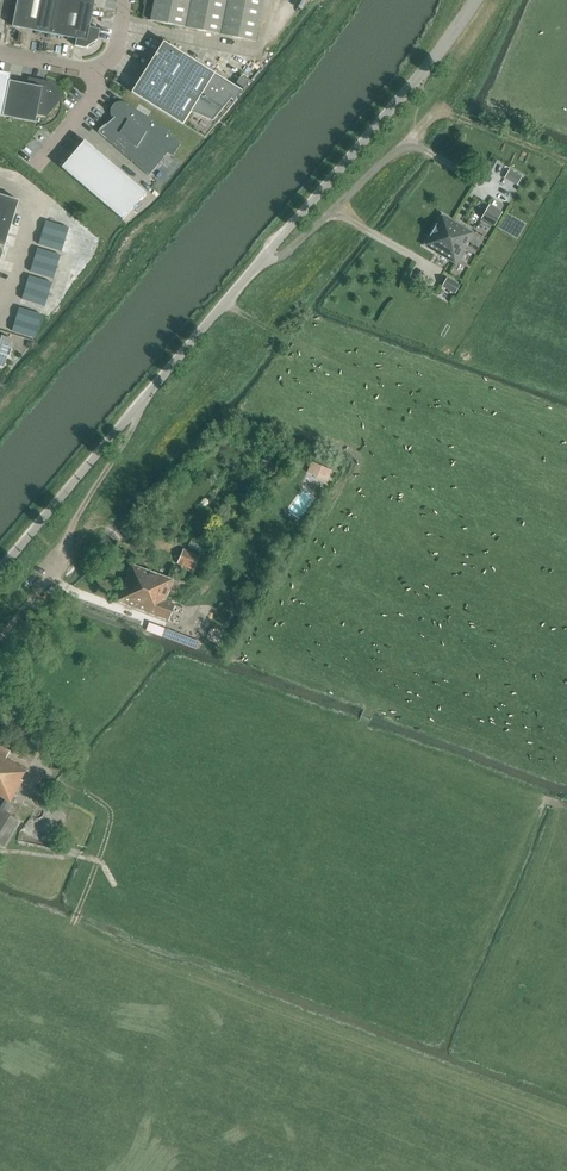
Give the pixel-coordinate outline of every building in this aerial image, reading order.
[(48,33),(55,0),(17,0),(12,26),(48,33)] [(48,33),(76,39),(75,46),(85,48),(98,39),(100,29),(90,27),(95,0),(55,0),(48,33)] [(142,19),(255,42),(263,0),(146,0),(142,19)] [(235,101),(248,84),(246,77),(241,74),(234,86),(163,41),(131,92),(184,125),(192,113),(213,122),(232,99),(235,101)] [(2,116),(10,75),(0,73),(0,119),(2,119),(2,116)] [(46,82),(44,81),(38,80),(37,86),(12,81),(13,76),(10,75),(2,116),(35,122),(37,114),(47,116),(61,98),(61,96),(60,95),(60,94),(59,92),(58,91),(57,89),(55,87),(52,85),(51,84),(50,83),(48,83),(47,82),(46,82)] [(112,119),(98,132),(148,176),(168,154),(172,157),(181,143),(170,136),(172,133),(135,109),(128,104),(124,103),(121,102),(118,102),(115,103),(113,105),(112,107),(111,109),(111,113),(111,115),(112,119)] [(85,140),(62,168),(77,181),(101,154),(85,140)] [(101,154),(77,181),(86,189),(110,161),(101,154)] [(119,169),(110,161),(86,189),(95,197),(119,169)] [(119,169),(95,197),(105,204),(128,177),(119,169)] [(523,176),(511,169),(506,178),(518,185),(523,176)] [(128,177),(105,204),(114,212),(137,185),(128,177)] [(146,193),(137,185),(114,212),(123,220),(146,193)] [(17,206),(19,200),(0,194),(0,261),(17,206)] [(502,212),(489,205),(481,218),(494,226),(502,212)] [(473,233),(442,214),(424,245),(455,263),(473,233)] [(448,278),(443,286),(455,294),(460,286),(448,278)] [(13,329),(12,331),(35,338),(36,336),(42,315),(19,308),(13,329)] [(6,356),(9,356),(11,349),(9,348),(11,340),(0,336),(0,365),(3,366),(6,356)] [(312,462),(308,473),(327,481),(331,470),(312,462)] [(183,549),(177,564),(194,571),(200,556),(183,549)] [(125,583),(167,598),(170,591),(168,590),(171,580),(131,566),(125,583)] [(166,601),(167,598),(125,583),(118,602),(169,620),(175,605),(166,601)] [(200,642),(189,637),(165,628),(162,636),(186,645),(197,648),(200,642)] [(5,800),(0,808),(0,844),(5,847),(20,822),(6,813),(12,803),(10,802),(23,781),(20,780),(26,771),(6,759),(10,752),(0,746),(0,796),(5,800)] [(60,795),(64,788),(48,780),(45,787),(60,795)]
